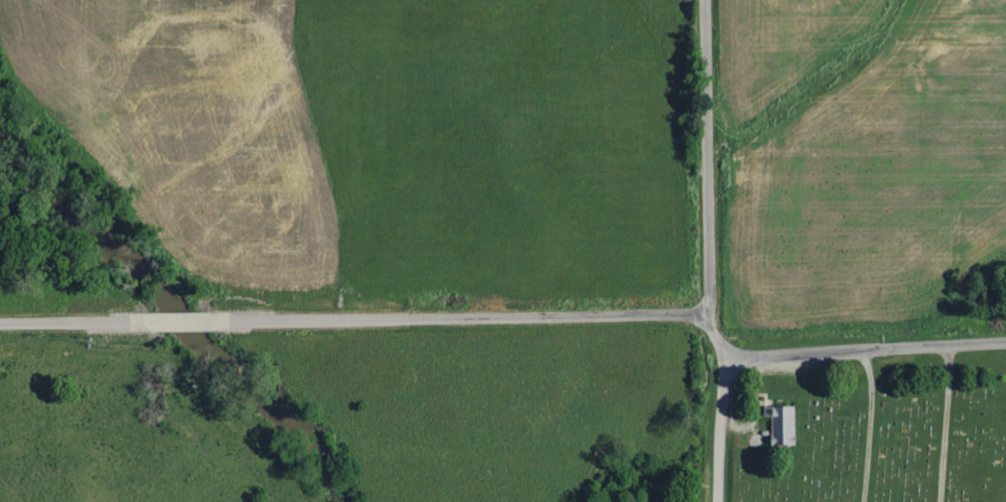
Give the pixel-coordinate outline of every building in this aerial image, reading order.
[(768,408),(768,418),(772,418),(773,447),(796,446),(796,407),(768,408)]
